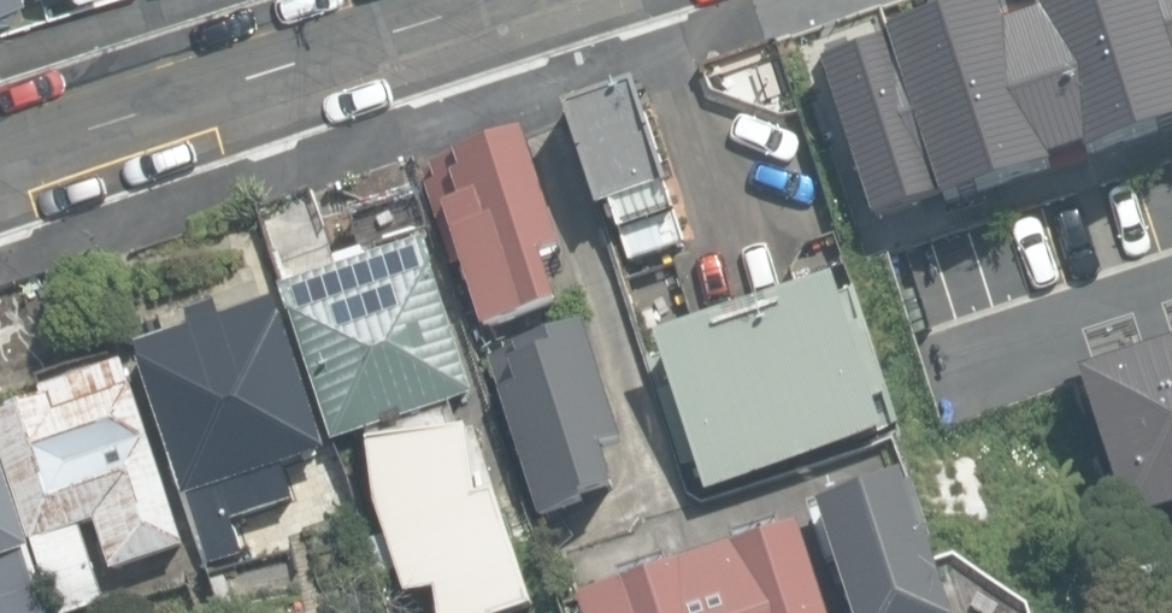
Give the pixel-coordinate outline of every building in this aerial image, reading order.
[(1171,137),(1171,0),(969,0),(815,50),(874,233),(1171,137)] [(689,250),(635,96),(572,112),(633,271),(689,250)] [(580,307),(524,140),(426,173),(482,339),(580,307)] [(471,398),(427,248),(298,285),(341,436),(471,398)] [(845,283),(660,342),(697,493),(888,431),(845,283)] [(342,499),(282,311),(141,349),(223,538),(342,499)] [(584,331),(494,357),(542,512),(611,485),(619,441),(584,331)] [(1075,372),(1120,506),(1171,488),(1171,339),(1075,372)] [(197,541),(130,376),(4,409),(73,608),(121,601),(121,573),(197,541)] [(0,429),(0,563),(43,552),(0,429)] [(382,439),(407,597),(449,592),(447,612),(526,612),(534,601),(498,491),(481,491),(471,429),(382,439)] [(806,475),(846,612),(950,612),(892,444),(806,475)] [(793,525),(581,592),(588,612),(821,612),(793,525)]
